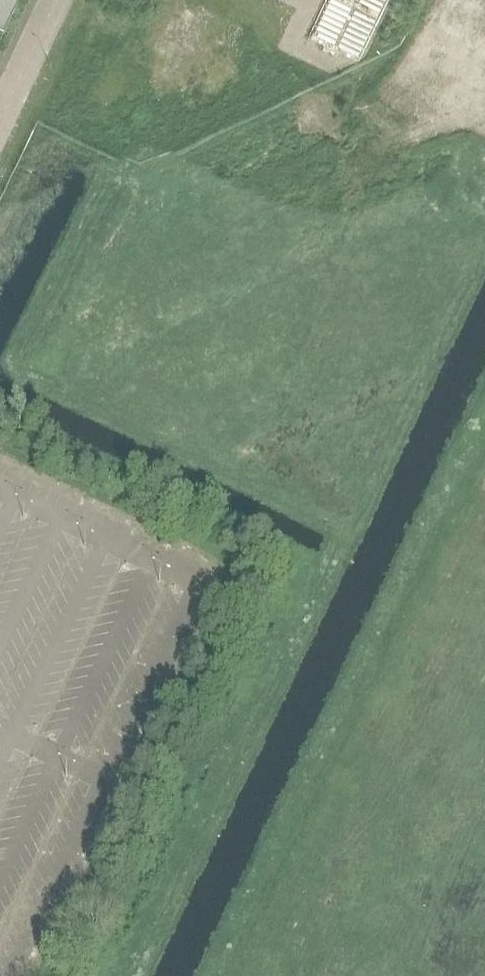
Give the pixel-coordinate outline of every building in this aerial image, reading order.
[(389,0),(333,0),(317,37),(365,58),(389,0)]
